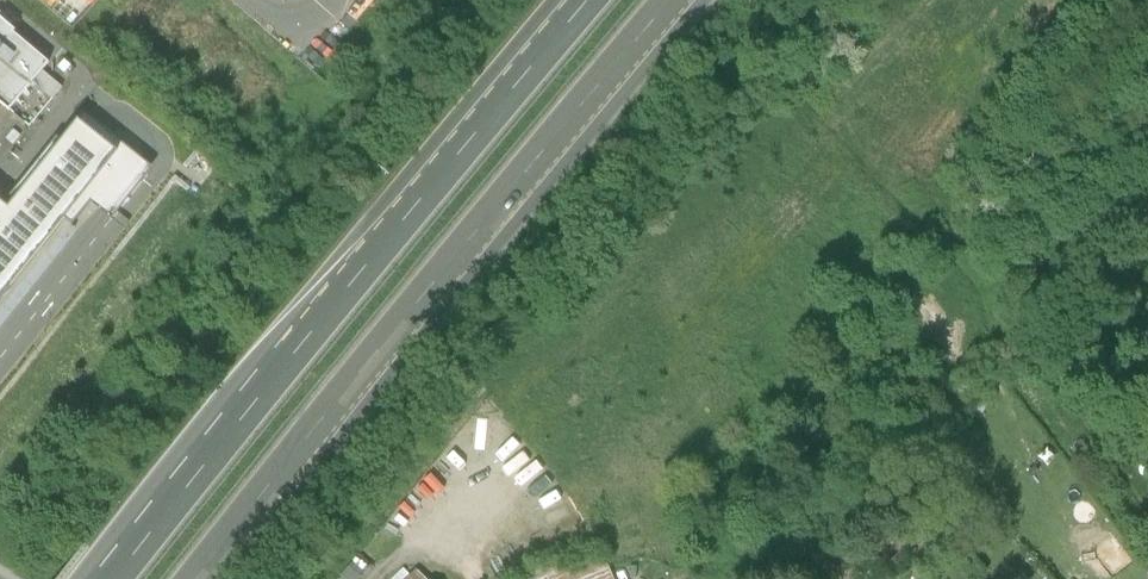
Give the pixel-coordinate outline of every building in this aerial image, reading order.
[(0,27),(0,107),(14,119),(54,71),(0,27)] [(90,210),(120,172),(137,150),(113,132),(105,143),(88,129),(75,119),(12,197),(0,188),(0,320),(90,210)] [(138,186),(120,172),(90,210),(107,224),(134,244),(164,207),(138,186)] [(527,570),(531,578),(539,578),(546,576),(547,578),(613,578),(601,553),(559,572),(553,559),(527,570)] [(415,568),(404,578),(425,578),(415,568)]
